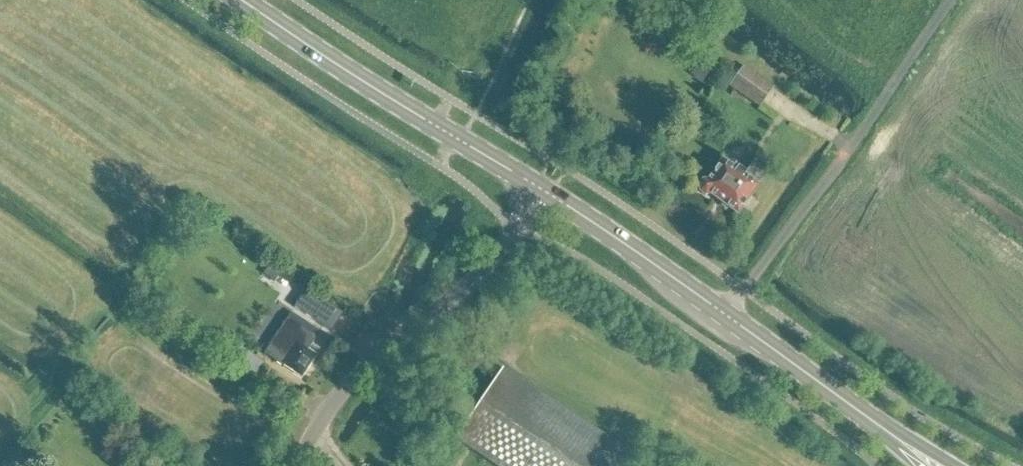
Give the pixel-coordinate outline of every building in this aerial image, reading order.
[(759,109),(774,88),(744,67),(729,88),(759,109)] [(737,215),(770,168),(756,158),(745,174),(737,169),(735,172),(722,163),(708,183),(702,183),(699,188),(700,194),(704,197),(710,196),(737,215)] [(305,292),(294,309),(330,333),(341,316),(305,292)] [(287,319),(263,356),(283,369),(284,367),(301,378),(316,357),(307,351),(315,337),(287,319)] [(639,460),(502,370),(455,442),(492,465),(634,465),(639,460)]
